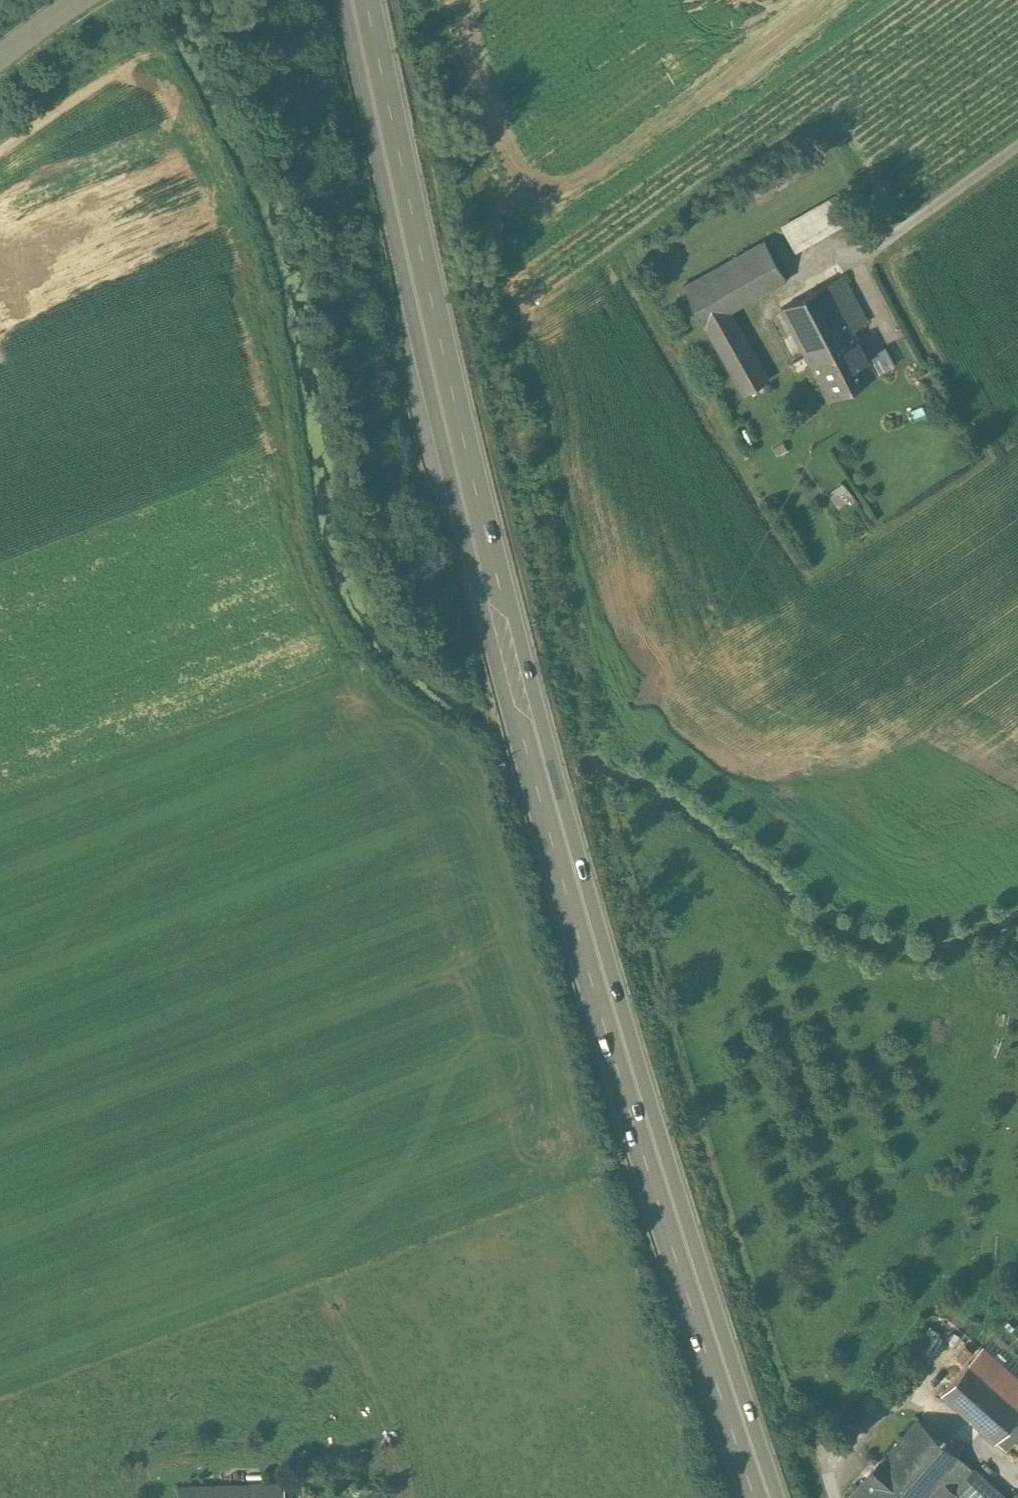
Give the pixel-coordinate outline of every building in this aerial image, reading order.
[(829,200),(782,227),(796,253),(844,225),(829,200)] [(786,282),(764,242),(684,286),(743,394),(770,379),(732,311),(786,282)] [(844,277),(782,308),(828,398),(876,374),(853,329),(866,323),(844,277)] [(830,493),(843,509),(858,497),(844,480),(830,493)] [(942,1393),(996,1441),(1017,1416),(1017,1382),(981,1349),(942,1393)] [(996,1441),(1005,1449),(1017,1434),(1017,1416),(996,1441)] [(871,1473),(899,1497),(923,1497),(940,1478),(959,1457),(918,1420),(871,1473)] [(959,1457),(940,1478),(960,1496),(965,1490),(962,1487),(976,1472),(959,1457)] [(976,1472),(962,1487),(965,1490),(974,1497),(1006,1497),(976,1472)] [(871,1473),(849,1497),(899,1497),(871,1473)] [(923,1497),(974,1497),(965,1490),(960,1496),(940,1478),(923,1497)] [(250,1485),(250,1497),(284,1497),(283,1484),(250,1485)] [(178,1488),(178,1497),(250,1497),(250,1485),(178,1488)]
